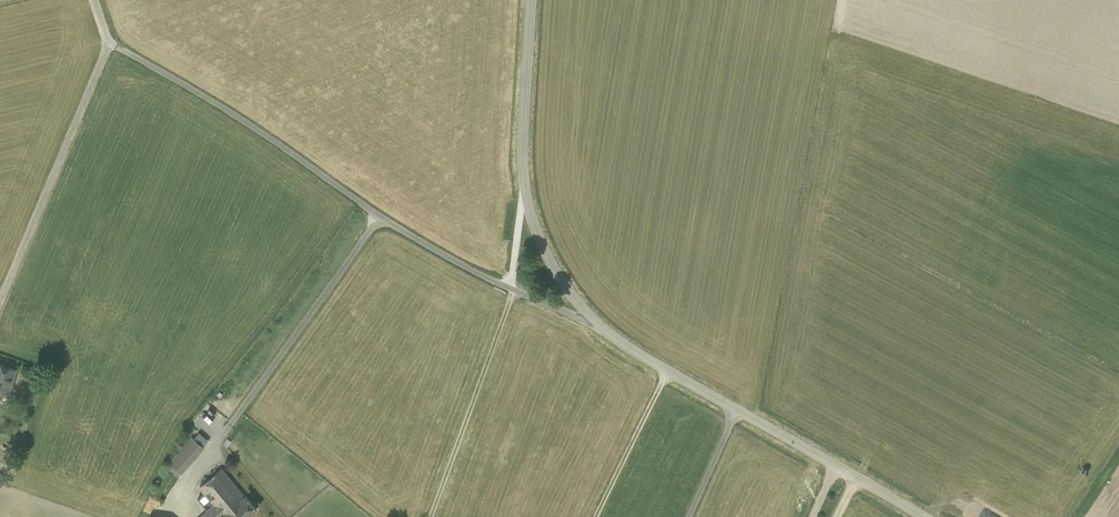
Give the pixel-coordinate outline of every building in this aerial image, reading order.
[(8,393),(16,370),(0,365),(0,390),(8,393)] [(205,447),(192,436),(169,461),(182,473),(205,447)] [(257,509),(245,495),(222,467),(199,487),(213,505),(199,516),(247,516),(257,509)]
